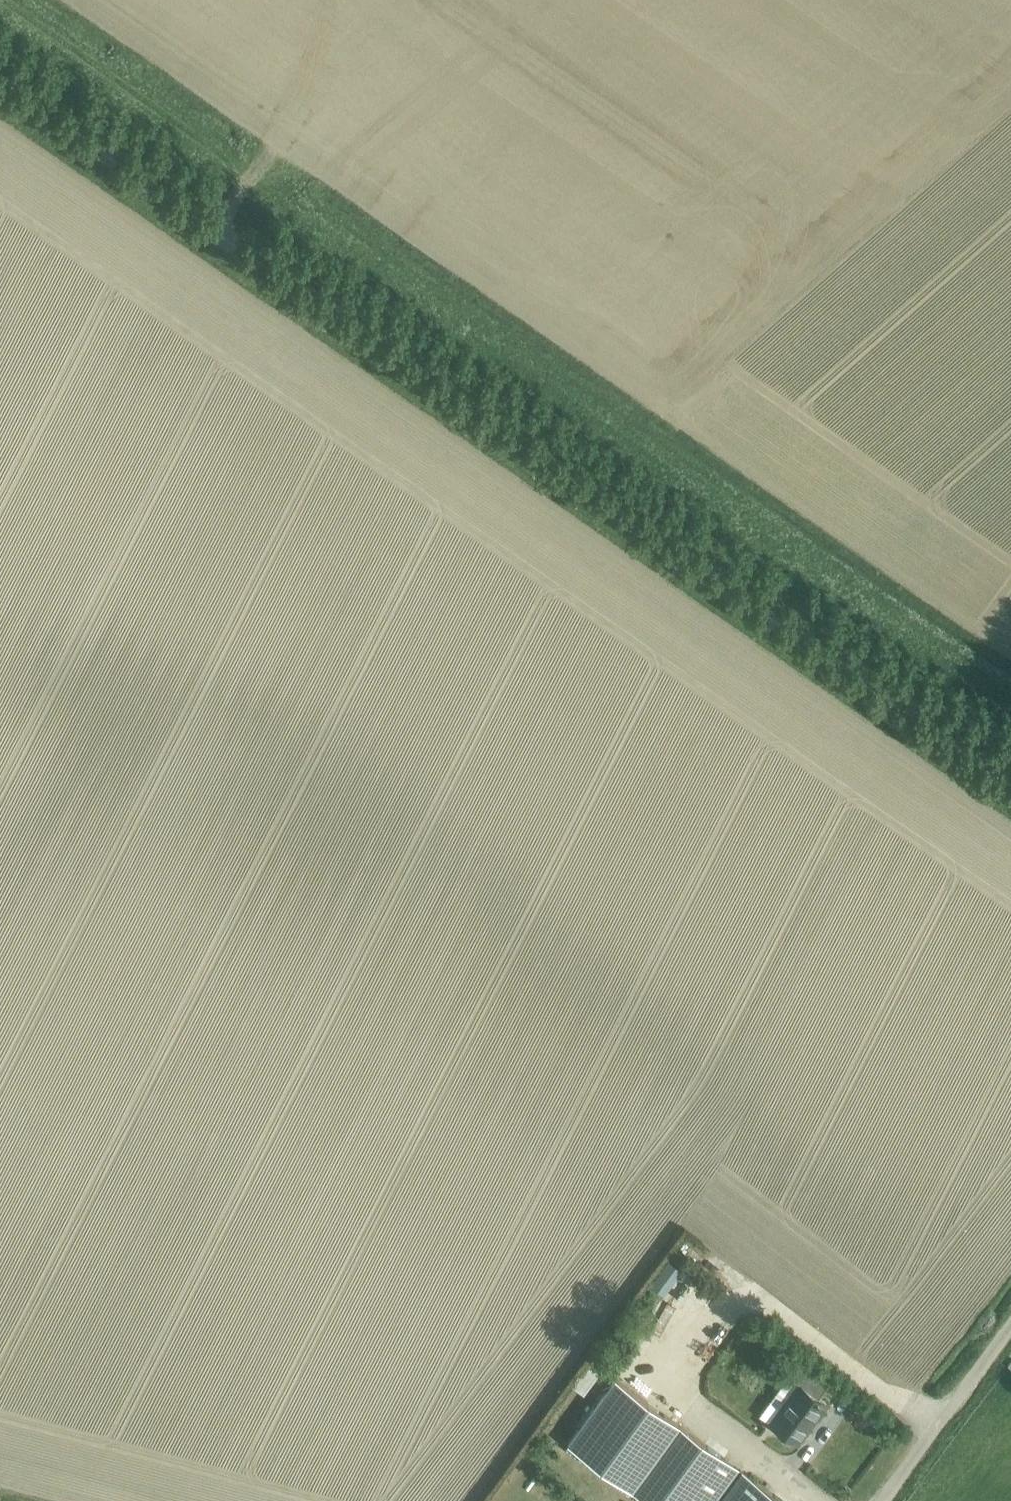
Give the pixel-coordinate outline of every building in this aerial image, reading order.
[(667,1253),(647,1290),(667,1301),(687,1263),(667,1253)] [(615,1378),(568,1444),(646,1500),(783,1500),(615,1378)] [(770,1423),(797,1443),(808,1428),(806,1427),(813,1417),(815,1418),(826,1403),(799,1383),(770,1423)]
